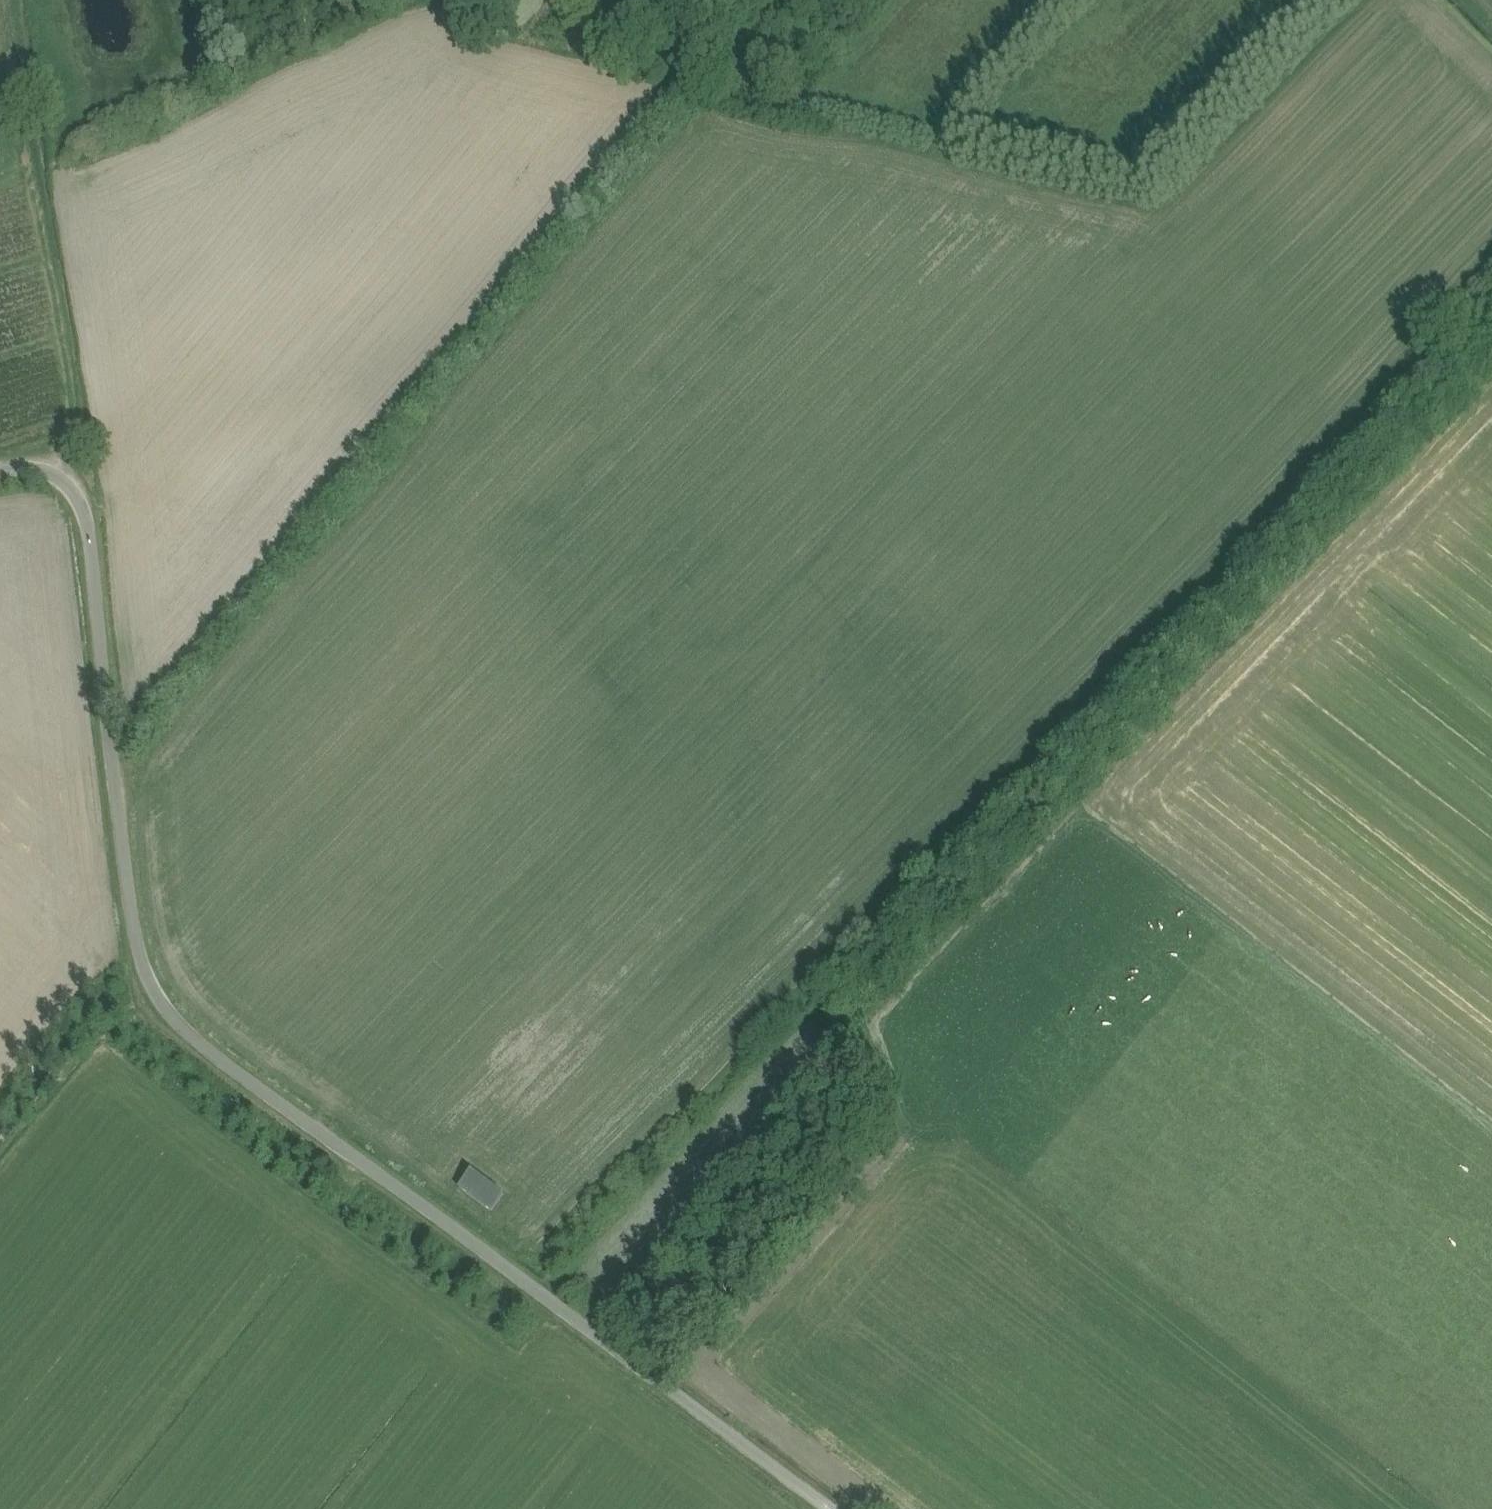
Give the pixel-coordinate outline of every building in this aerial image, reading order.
[(471,1171),(459,1187),(491,1211),(503,1195),(471,1171)]
